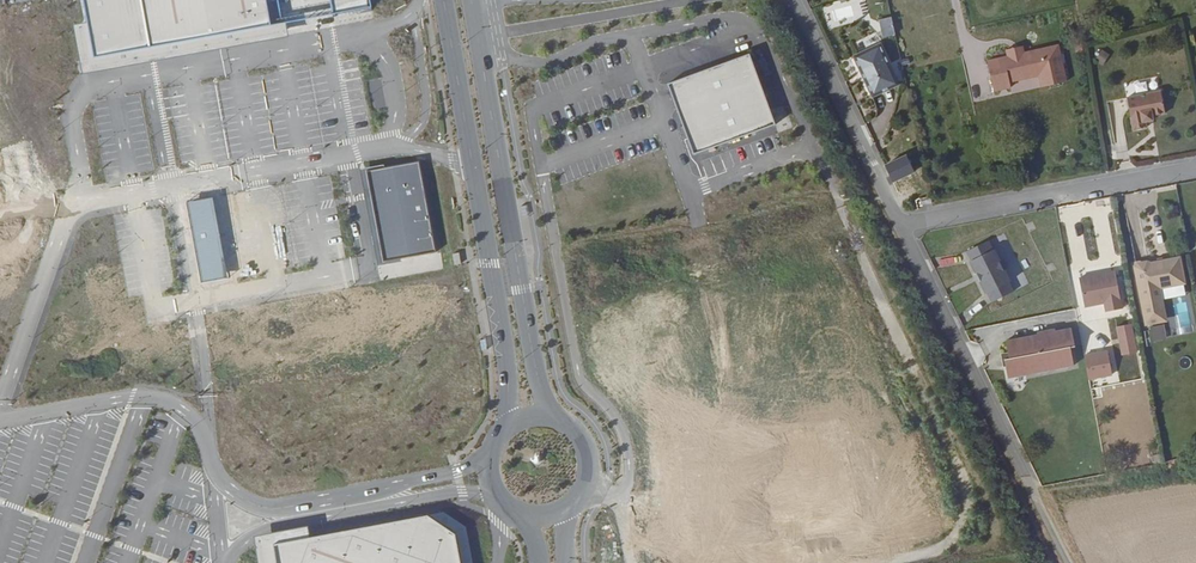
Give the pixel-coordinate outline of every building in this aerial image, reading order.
[(97,59),(372,10),(370,0),(85,0),(97,59)] [(902,31),(911,29),(908,13),(899,14),(902,31)] [(880,34),(894,33),(892,14),(878,16),(880,34)] [(891,65),(895,63),(886,43),(860,55),(867,71),(870,70),(874,79),(871,80),(878,95),(901,86),(891,65)] [(1048,86),(1072,81),(1064,45),(1025,53),(1024,46),(1008,49),(1010,56),(993,60),(999,90),(1016,86),(1015,81),(1045,75),(1048,86)] [(1101,48),(1095,59),(1103,64),(1109,53),(1101,48)] [(751,56),(669,85),(695,155),(776,126),(751,56)] [(901,86),(905,84),(895,63),(891,65),(901,86)] [(1157,118),(1170,116),(1166,93),(1132,99),(1138,132),(1151,130),(1150,123),(1157,122),(1157,118)] [(914,171),(906,155),(884,166),(893,182),(914,171)] [(419,163),(367,174),(383,264),(436,253),(419,163)] [(527,204),(521,206),(522,215),(529,214),(527,204)] [(1008,260),(1003,260),(994,240),(972,250),(975,258),(976,260),(991,291),(996,301),(1019,291),(1009,272),(1009,270),(1011,267),(1011,264),(1008,260)] [(1173,317),(1167,283),(1190,280),(1186,257),(1158,261),(1155,260),(1147,261),(1145,264),(1155,320),(1173,317)] [(1110,308),(1127,305),(1119,268),(1099,272),(1100,274),(1094,275),(1094,273),(1083,275),(1088,304),(1108,300),(1110,308)] [(1075,346),(1078,345),(1075,328),(1058,331),(1058,329),(1042,332),(1042,334),(1011,339),(1013,351),(1014,357),(1009,358),(1010,365),(1012,376),(1077,364),(1075,346)] [(485,339),(479,340),(481,350),(487,349),(485,339)] [(1094,377),(1117,372),(1112,349),(1089,353),(1094,377)] [(1009,358),(1014,357),(1013,351),(1005,352),(1007,365),(1010,365),(1009,358)] [(278,547),(280,562),(467,562),(461,537),(434,518),(278,547)]
